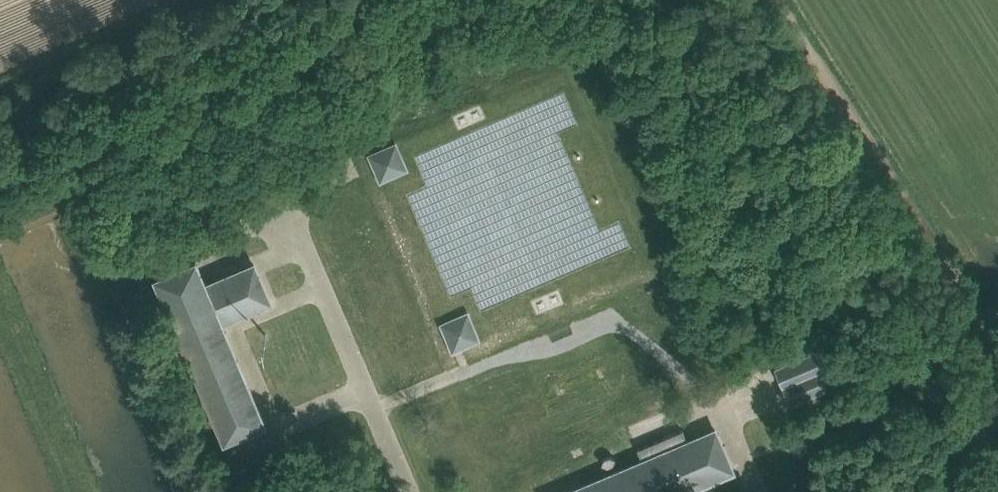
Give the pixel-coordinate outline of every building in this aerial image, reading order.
[(382,179),(406,169),(396,145),(371,155),(382,179)] [(206,285),(196,261),(157,277),(225,438),(265,421),(222,322),(270,302),(254,264),(206,285)] [(454,349),(478,339),(468,314),(443,325),(454,349)] [(791,403),(836,385),(821,350),(777,369),(791,403)] [(683,430),(638,449),(643,461),(569,491),(684,491),(733,471),(716,430),(688,441),(683,430)]
